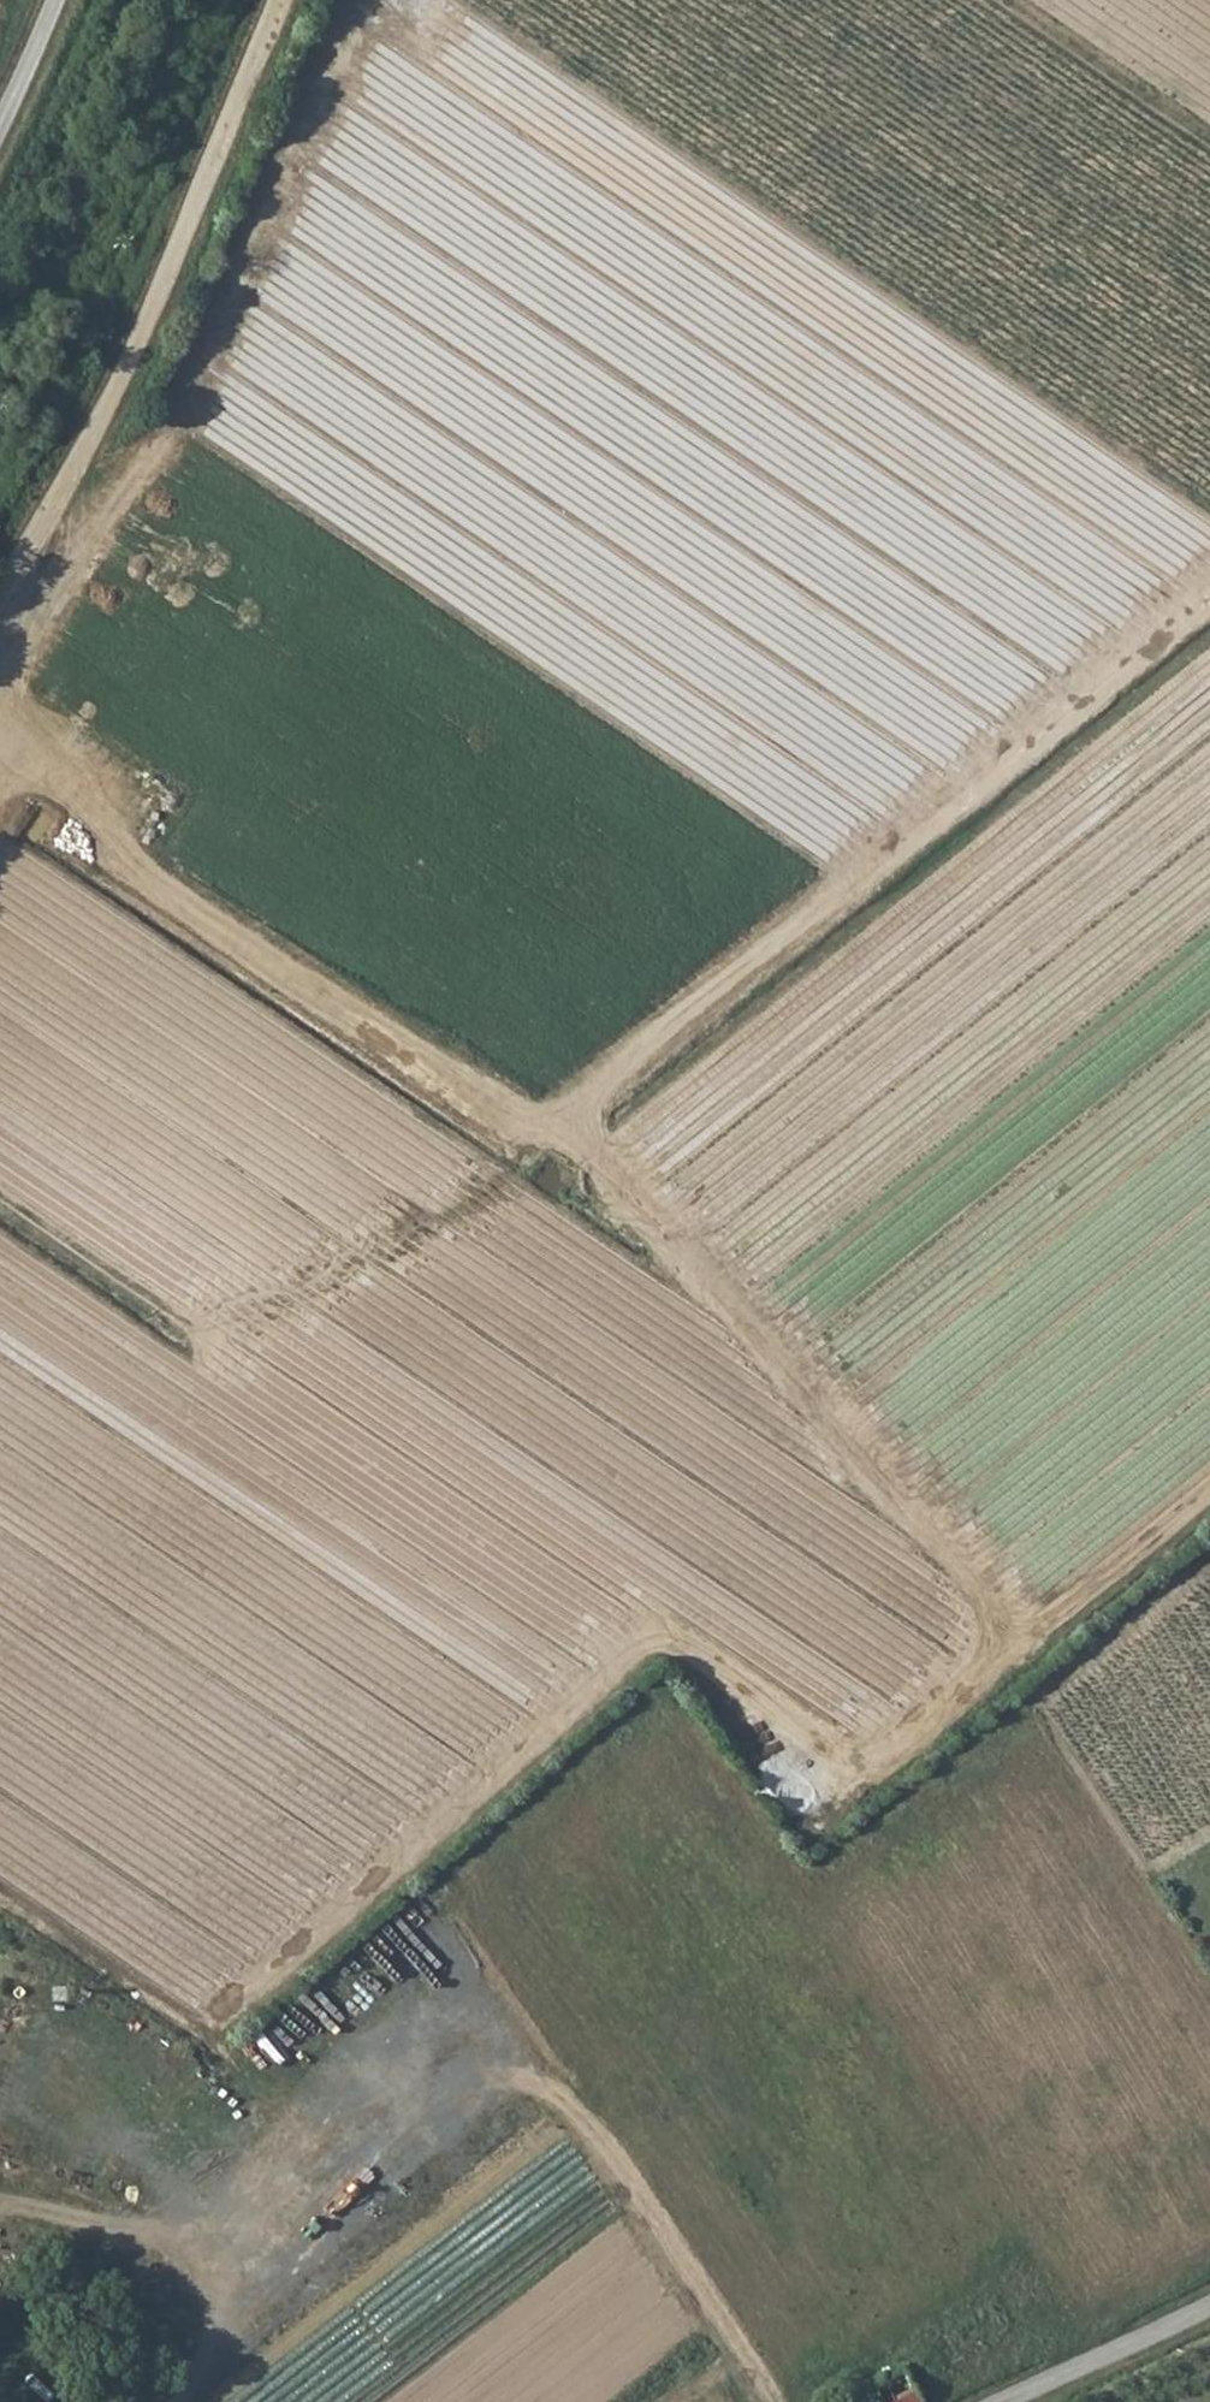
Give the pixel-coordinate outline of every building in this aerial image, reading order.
[(861,2390),(868,2401),(917,2401),(901,2370),(861,2390)] [(861,2390),(836,2401),(868,2401),(861,2390)]
